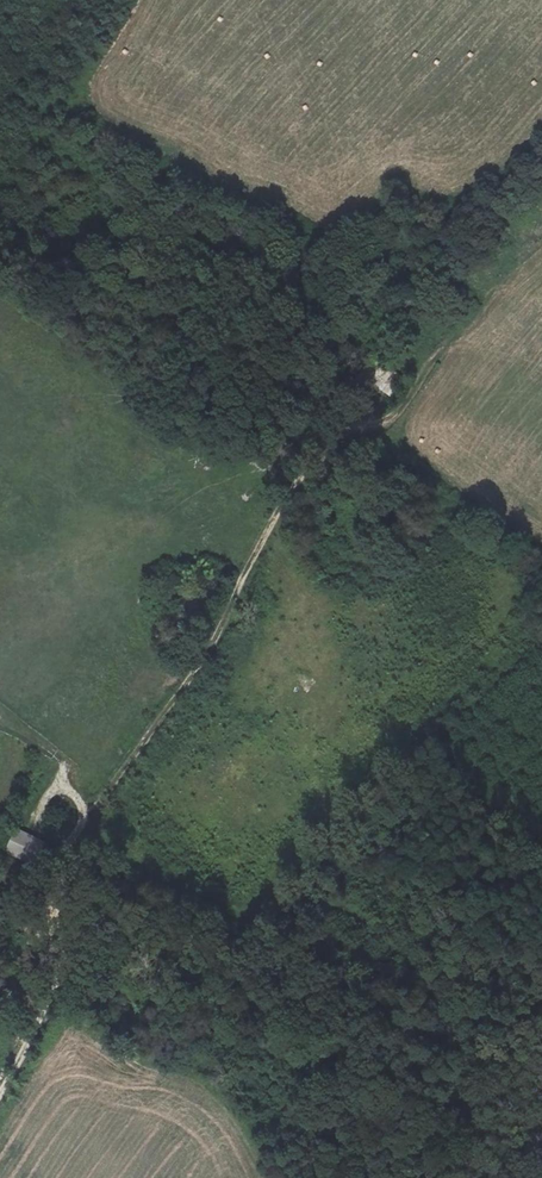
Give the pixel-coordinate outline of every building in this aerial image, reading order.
[(15,827),(5,853),(37,866),(47,840),(15,827)]
